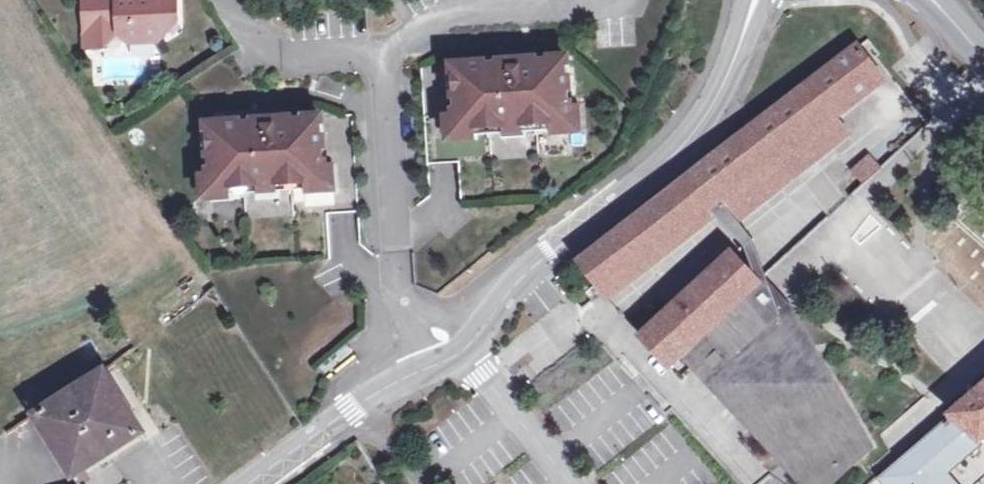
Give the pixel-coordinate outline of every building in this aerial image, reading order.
[(102,0),(88,0),(89,28),(103,28),(102,0)] [(103,28),(119,27),(119,32),(129,42),(158,40),(164,33),(163,20),(176,19),(176,0),(167,0),(163,0),(128,0),(128,1),(119,1),(119,0),(102,0),(103,28)] [(882,80),(856,45),(806,81),(695,167),(720,200),(727,208),(737,222),(763,201),(747,180),(781,153),(784,157),(834,116),(837,119),(882,80)] [(500,66),(501,74),(501,82),(520,80),(519,73),(533,72),(532,64),(500,66)] [(501,74),(452,78),(457,143),(571,134),(566,69),(533,72),(519,73),(520,80),(501,82),(501,74)] [(255,114),(255,121),(256,130),(274,128),(273,121),(288,120),(287,112),(255,114)] [(747,180),(763,201),(851,134),(837,119),(834,116),(784,157),(781,153),(747,180)] [(256,130),(255,121),(243,122),(207,124),(213,191),(325,183),(321,118),(288,120),(273,121),(274,128),(256,130)] [(871,155),(851,172),(865,188),(885,171),(871,155)] [(720,200),(695,167),(683,176),(587,251),(577,259),(604,291),(645,259),(720,200)] [(642,336),(669,365),(682,355),(716,396),(751,378),(812,483),(816,483),(874,449),(838,386),(768,309),(775,303),(760,285),(761,284),(735,255),(680,301),(642,336)] [(578,265),(558,280),(582,312),(603,297),(578,265)] [(31,425),(39,419),(76,476),(81,483),(90,478),(85,470),(141,434),(103,373),(50,405),(41,390),(28,398),(37,413),(27,418),(31,425)] [(947,415),(981,443),(983,440),(983,383),(947,415)] [(947,415),(872,479),(875,483),(960,483),(946,471),(981,443),(947,415)]
